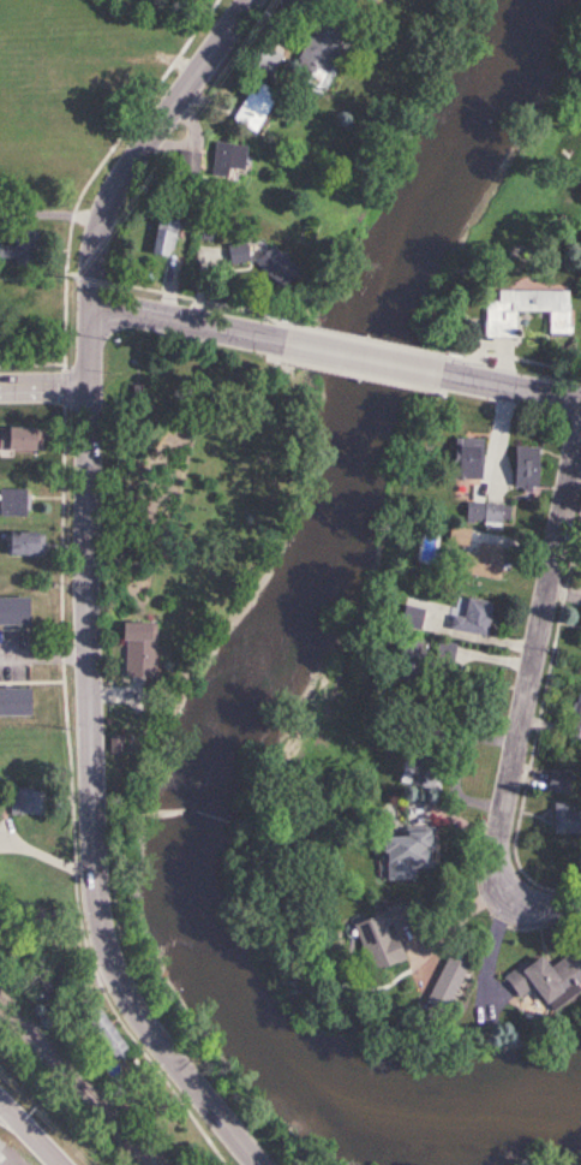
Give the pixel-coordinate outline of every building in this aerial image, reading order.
[(343,34),(315,20),(293,65),(322,79),(343,34)] [(252,64),(271,75),(282,57),(263,46),(252,64)] [(255,133),(274,90),(251,80),(232,122),(255,133)] [(242,177),(242,144),(210,144),(210,177),(242,177)] [(176,173),(196,176),(199,152),(178,150),(176,173)] [(151,255),(174,255),(174,220),(151,220),(151,255)] [(9,231),(9,244),(0,244),(0,263),(32,263),(32,231),(9,231)] [(224,245),(227,265),(247,262),(245,242),(224,245)] [(251,262),(278,288),(295,271),(268,244),(251,262)] [(568,290),(495,289),(495,300),(484,300),(484,337),(514,337),(514,311),(549,311),(549,333),(567,333),(568,290)] [(38,450),(38,427),(0,426),(0,449),(38,450)] [(479,478),(479,438),(453,438),(453,478),(479,478)] [(513,489),(538,489),(538,447),(513,447),(513,489)] [(25,517),(25,489),(0,489),(0,517),(25,517)] [(508,504),(464,504),(464,524),(508,524),(508,504)] [(4,555),(40,555),(40,533),(4,533),(4,555)] [(448,544),(465,544),(465,533),(448,533),(448,544)] [(499,574),(499,544),(475,544),(475,552),(460,552),(460,574),(499,574)] [(25,597),(0,597),(0,625),(25,625),(25,597)] [(448,625),(481,638),(490,615),(458,602),(448,625)] [(120,641),(119,678),(151,679),(152,623),(113,623),(112,641),(120,641)] [(426,665),(450,670),(455,644),(431,639),(426,665)] [(25,716),(25,688),(0,688),(0,716),(25,716)] [(570,738),(580,740),(580,688),(578,688),(570,738)] [(438,789),(444,751),(405,745),(400,783),(438,789)] [(546,789),(569,794),(574,773),(551,767),(546,789)] [(8,815),(31,814),(30,788),(7,789),(8,815)] [(553,802),(553,834),(576,834),(576,802),(553,802)] [(379,832),(380,878),(431,877),(430,831),(379,832)] [(404,960),(393,927),(409,923),(402,903),(351,920),(369,972),(404,960)] [(504,977),(517,997),(531,988),(543,1005),(580,979),(580,950),(578,946),(546,968),(537,954),(504,977)] [(429,993),(449,1002),(468,960),(448,951),(429,993)]
